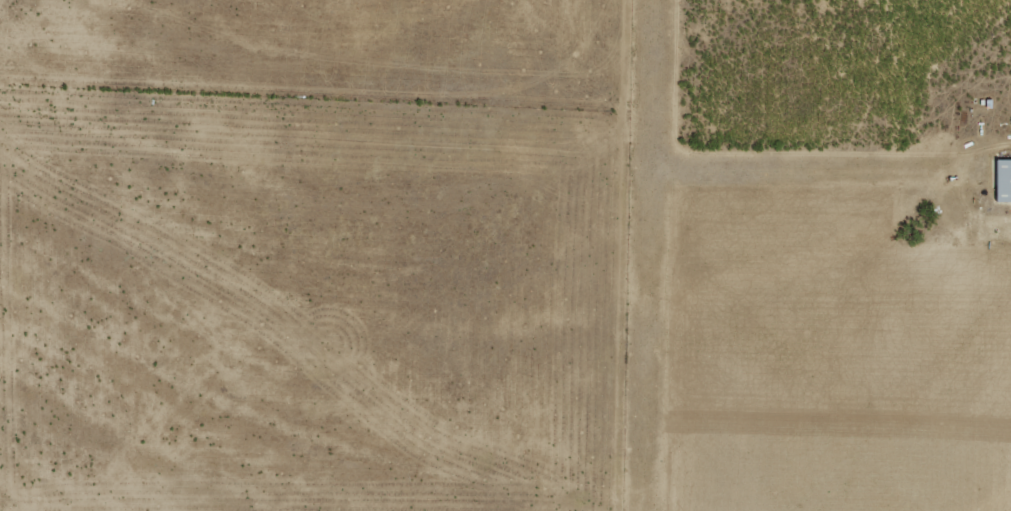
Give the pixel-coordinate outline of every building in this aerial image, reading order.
[(986,160),(987,200),(1010,200),(1010,159),(986,160)]
